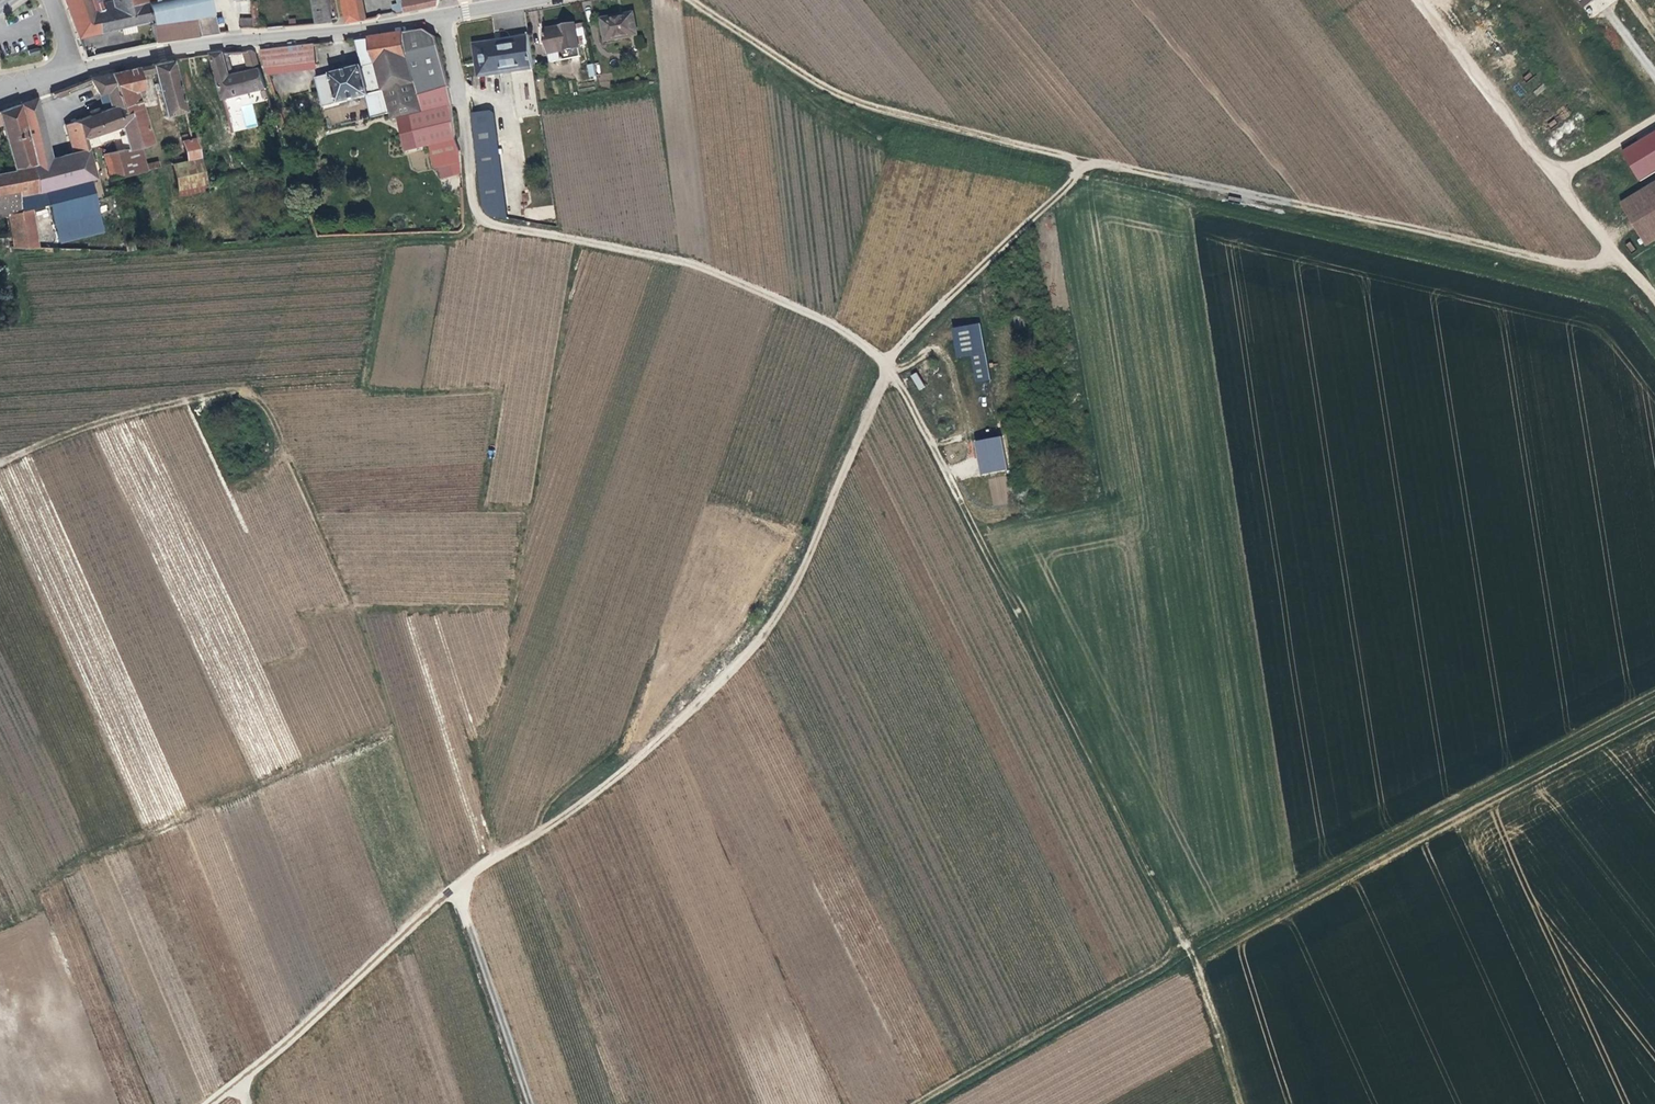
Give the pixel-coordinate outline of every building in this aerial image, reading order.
[(126,0),(107,0),(110,9),(105,10),(103,3),(94,6),(93,0),(63,0),(76,37),(99,32),(99,34),(121,29),(133,27),(147,24),(142,3),(128,6),(126,0)] [(195,37),(213,36),(207,0),(159,0),(158,0),(157,0),(142,3),(147,24),(157,21),(162,20),(176,17),(180,40),(195,37)] [(329,20),(325,0),(309,0),(313,26),(329,24),(329,20)] [(341,10),(345,24),(363,21),(362,13),(356,15),(352,0),(339,0),(341,10)] [(433,7),(437,0),(428,0),(412,3),(413,12),(433,7)] [(401,14),(413,12),(412,3),(399,6),(401,14)] [(600,25),(604,45),(635,39),(631,17),(612,20),(612,23),(600,25)] [(237,20),(237,31),(244,30),(250,30),(250,24),(250,19),(237,20)] [(147,24),(152,45),(162,43),(157,21),(147,24)] [(133,27),(121,29),(123,37),(134,34),(133,27)] [(565,53),(568,53),(578,51),(573,27),(543,34),(549,66),(567,63),(565,53)] [(459,163),(458,154),(458,152),(453,139),(448,87),(449,87),(438,50),(434,37),(422,31),(366,39),(372,64),(360,67),(330,75),(321,77),(310,80),(319,109),(320,111),(326,132),(386,116),(388,122),(394,121),(403,153),(410,151),(426,147),(429,155),(433,170),(446,166),(459,163)] [(538,119),(526,37),(483,44),(484,49),(473,50),(476,80),(509,75),(516,122),(538,119)] [(372,64),(366,39),(354,40),(360,67),(372,64)] [(301,61),(299,47),(289,49),(291,63),(301,61)] [(258,52),(264,72),(301,67),(301,61),(291,63),(289,49),(258,52)] [(241,74),(257,69),(253,57),(248,53),(236,54),(241,74)] [(220,102),(263,90),(257,69),(241,74),(227,77),(221,54),(207,55),(220,102)] [(181,113),(169,62),(149,67),(151,74),(162,117),(181,113)] [(600,75),(599,63),(587,65),(588,77),(600,75)] [(151,74),(149,67),(134,70),(137,78),(151,74)] [(115,96),(135,92),(136,91),(139,87),(137,78),(134,70),(108,75),(115,96)] [(114,146),(115,153),(138,149),(137,144),(125,110),(120,111),(115,96),(108,75),(88,79),(96,96),(98,96),(104,95),(109,109),(104,111),(97,114),(89,116),(63,126),(71,153),(48,159),(39,120),(32,99),(16,105),(30,164),(28,164),(35,193),(14,197),(16,211),(30,208),(46,205),(51,225),(95,215),(92,203),(98,202),(83,141),(120,128),(125,144),(114,146)] [(65,94),(63,88),(54,91),(55,97),(65,94)] [(140,121),(143,120),(135,92),(115,96),(120,111),(125,110),(135,107),(140,121)] [(104,95),(98,96),(104,111),(109,109),(104,95)] [(35,193),(28,164),(30,164),(16,105),(0,110),(0,124),(12,172),(0,174),(0,200),(14,197),(35,193)] [(137,144),(138,149),(151,146),(143,120),(140,121),(135,107),(125,110),(137,144)] [(225,118),(230,137),(244,136),(238,114),(225,118)] [(488,114),(471,116),(473,145),(494,143),(491,116),(488,114)] [(1654,171),(1654,131),(1619,152),(1637,182),(1654,171)] [(196,159),(197,158),(192,139),(180,142),(185,162),(196,159)] [(494,143),(473,145),(478,203),(495,218),(504,220),(494,143)] [(101,156),(107,180),(134,173),(133,166),(142,164),(138,149),(115,153),(101,156)] [(202,184),(196,159),(185,162),(179,163),(171,165),(169,166),(174,191),(202,184)] [(459,174),(459,163),(446,166),(449,177),(459,174)] [(133,166),(134,173),(157,168),(156,164),(143,166),(142,164),(133,166)] [(1641,250),(1654,241),(1654,183),(1615,207),(1641,250)] [(16,211),(14,197),(0,200),(0,219),(6,218),(17,216),(16,211)] [(22,249),(36,249),(30,208),(16,211),(17,216),(22,249)] [(11,248),(22,249),(17,216),(6,218),(11,248)] [(983,344),(980,324),(953,330),(957,357),(971,355),(972,360),(976,382),(990,379),(983,344)] [(915,377),(919,390),(930,386),(926,374),(915,377)] [(1002,436),(974,440),(978,475),(1006,471),(1002,436)]
